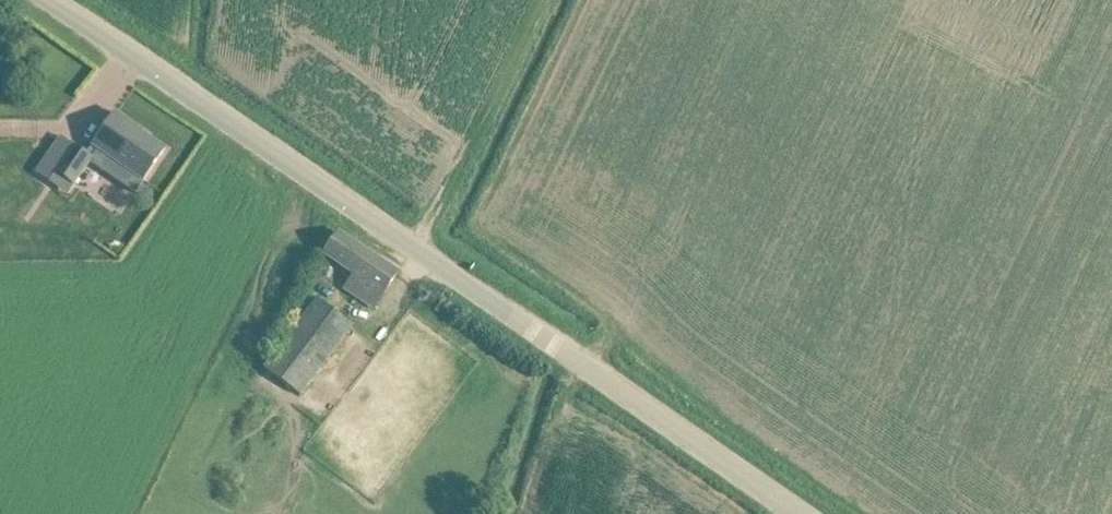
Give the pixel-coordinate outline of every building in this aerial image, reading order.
[(73,145),(53,174),(72,187),(89,163),(135,194),(165,150),(141,134),(142,132),(140,131),(115,113),(102,131),(92,146),(86,154),(73,145)] [(40,205),(61,194),(56,184),(35,195),(40,205)] [(374,309),(398,273),(339,234),(324,255),(354,275),(345,289),(374,309)] [(315,300),(264,368),(300,395),(352,327),(315,300)]
